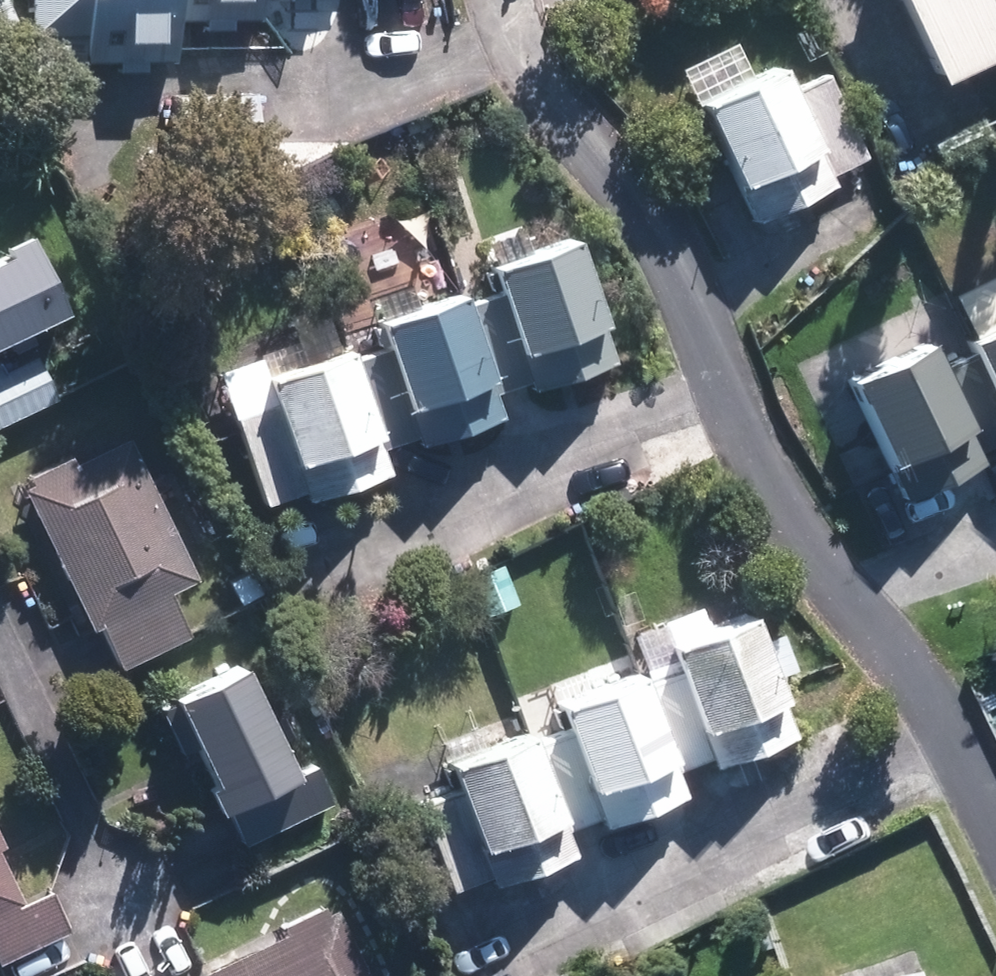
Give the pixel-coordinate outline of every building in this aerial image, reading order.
[(171,0),(28,0),(29,44),(85,43),(85,72),(172,70),(172,27),(171,0)] [(172,27),(258,27),(258,0),(171,0),(172,27)] [(995,58),(995,0),(902,0),(940,84),(995,58)] [(867,158),(830,76),(795,92),(785,72),(704,109),(755,224),(837,187),(831,175),(867,158)] [(259,152),(258,100),(181,101),(181,153),(259,152)] [(25,231),(0,243),(0,245),(3,252),(0,254),(0,344),(64,314),(25,231)] [(461,308),(491,394),(526,381),(529,392),(614,364),(572,241),(491,268),(500,295),(461,308)] [(491,394),(461,308),(459,300),(379,327),(387,351),(351,362),(381,450),(415,437),(419,446),(500,419),(491,394)] [(972,348),(975,354),(995,399),(995,336),(972,348)] [(975,354),(939,371),(927,345),(849,383),(904,499),(985,462),(981,451),(995,444),(995,399),(975,354)] [(381,450),(351,362),(347,351),(265,378),(274,406),(235,421),(264,507),(304,494),(307,503),(388,476),(381,450)] [(52,395),(31,353),(0,368),(0,420),(52,395)] [(192,634),(172,594),(201,580),(134,434),(26,485),(95,630),(103,625),(124,667),(192,634)] [(698,640),(690,619),(627,643),(641,682),(677,775),(711,762),(715,771),(797,740),(752,619),(698,640)] [(243,841),(331,800),(313,762),(295,771),(246,668),(176,700),(215,783),(207,787),(220,815),(228,811),(243,841)] [(686,800),(677,775),(641,682),(563,712),(572,736),(536,748),(567,835),(603,822),(606,830),(686,800)] [(567,835),(536,748),(531,736),(450,768),(460,796),(422,810),(455,896),(493,882),(496,891),(578,860),(567,835)] [(71,930),(52,888),(23,902),(0,852),(0,962),(71,930)] [(326,906),(182,975),(361,975),(326,906)]
